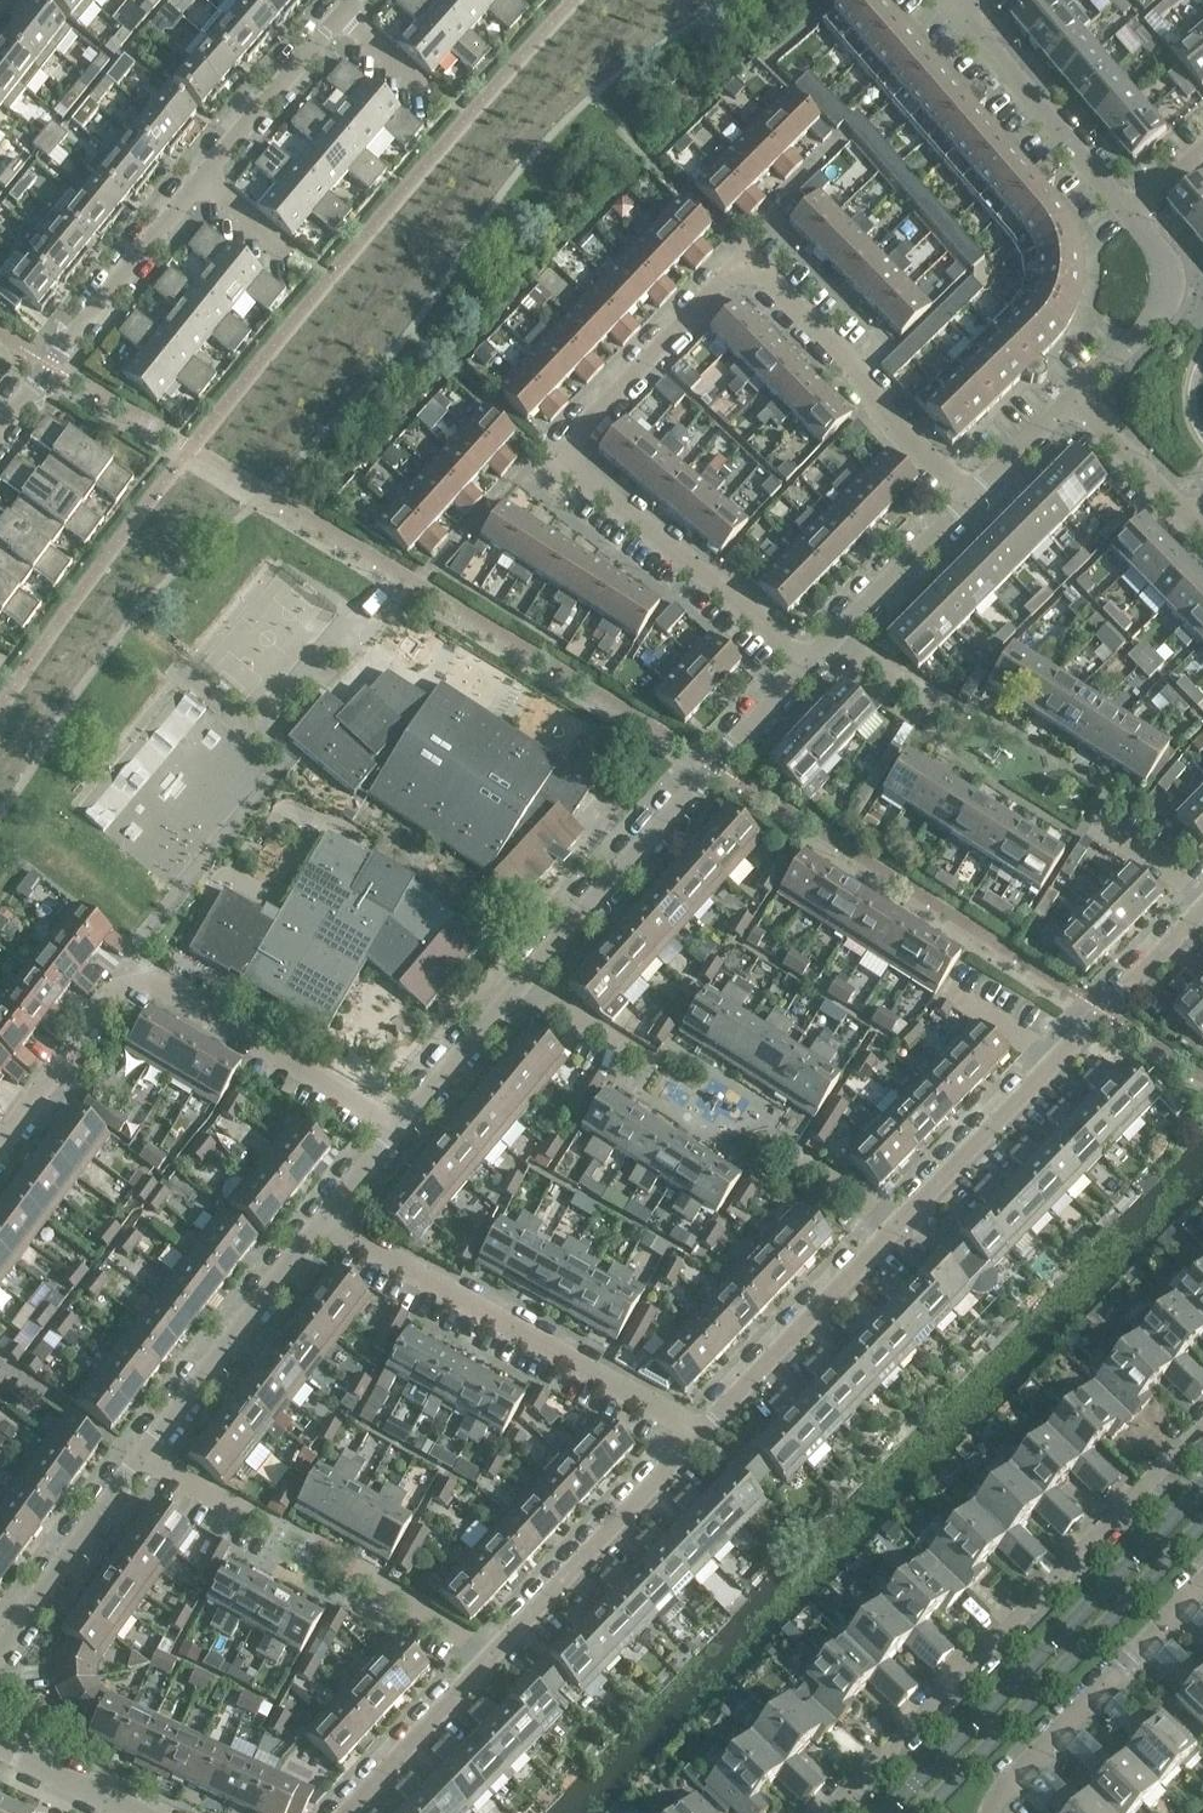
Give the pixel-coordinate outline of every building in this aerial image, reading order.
[(94,5),(87,0),(47,0),(77,25),(94,5)] [(145,4),(153,11),(162,0),(148,0),(145,4)] [(176,12),(186,0),(185,0),(172,0),(168,5),(176,12)] [(260,49),(273,34),(268,30),(274,24),(246,0),(228,21),(260,49)] [(274,24),(280,17),(284,21),(296,7),(288,0),(246,0),(274,24)] [(415,60),(452,19),(436,4),(432,0),(400,0),(396,4),(418,24),(399,46),(415,60)] [(436,4),(452,19),(469,0),(440,0),(436,4)] [(452,19),(468,33),(469,33),(487,12),(509,32),(528,11),(515,0),(469,0),(452,19)] [(856,62),(873,82),(918,44),(879,0),(847,0),(848,1),(822,23),(856,62)] [(1014,19),(1032,40),(1076,3),(1073,0),(1037,0),(1014,19)] [(1114,5),(1125,16),(1132,9),(1124,0),(1119,0),(1114,5)] [(1173,10),(1184,0),(1169,0),(1166,3),(1173,10)] [(1076,3),(1032,40),(1049,60),(1082,32),(1092,23),(1076,3)] [(1166,3),(1154,13),(1161,21),(1173,10),(1166,3)] [(168,5),(158,17),(166,24),(176,12),(168,5)] [(26,13),(18,23),(56,53),(72,32),(39,7),(31,17),(26,13)] [(139,11),(123,30),(131,36),(147,18),(139,11)] [(210,42),(238,66),(243,59),(248,63),(260,49),(228,21),(222,16),(204,37),(210,42)] [(415,60),(431,75),(450,53),(472,73),(491,52),(469,33),(468,33),(452,19),(415,60)] [(18,23),(3,43),(41,72),(56,53),(18,23)] [(1145,48),(1153,41),(1143,29),(1135,36),(1145,48)] [(131,36),(123,30),(113,41),(121,48),(131,36)] [(1066,80),(1099,52),(1082,32),(1049,60),(1066,80)] [(131,48),(139,55),(149,43),(141,36),(131,48)] [(1176,56),(1202,88),(1202,46),(1197,38),(1176,56)] [(1153,41),(1145,48),(1155,59),(1163,53),(1153,41)] [(192,63),(224,91),(237,76),(232,72),(238,66),(210,42),(192,63)] [(0,46),(0,72),(25,92),(41,72),(3,43),(0,46)] [(873,82),(959,181),(1003,143),(977,113),(985,106),(983,104),(984,102),(985,100),(985,99),(985,98),(985,96),(985,95),(984,94),(983,92),(981,91),(979,90),(978,90),(975,91),(974,92),(973,93),(971,90),(963,97),(918,44),(873,82)] [(1066,80),(1083,100),(1116,72),(1099,52),(1066,80)] [(110,62),(101,55),(92,67),(100,74),(110,62)] [(105,80),(113,86),(116,89),(135,65),(124,56),(105,80)] [(163,76),(201,108),(207,101),(212,105),(224,91),(192,63),(182,74),(172,65),(163,76)] [(338,93),(324,110),(335,120),(331,124),(330,125),(347,139),(384,96),(377,91),(365,80),(344,63),(327,83),(338,93)] [(1179,88),(1187,81),(1177,69),(1169,76),(1179,88)] [(10,111),(25,92),(0,72),(0,103),(10,111)] [(1100,120),(1133,92),(1116,72),(1083,100),(1100,120)] [(814,79),(808,73),(795,87),(801,93),(814,79)] [(723,89),(728,94),(733,99),(744,89),(738,83),(733,78),(723,89)] [(820,85),(814,79),(801,93),(807,99),(820,85)] [(113,86),(105,80),(88,100),(96,107),(113,86)] [(1187,81),(1179,88),(1189,99),(1197,92),(1187,81)] [(79,83),(69,94),(78,101),(87,89),(79,83)] [(807,99),(813,105),(827,92),(820,85),(807,99)] [(167,91),(149,114),(182,140),(194,126),(190,122),(196,114),(167,91)] [(770,111),(799,141),(810,130),(823,143),(832,134),(789,92),(770,111)] [(833,98),(827,92),(813,105),(819,111),(833,98)] [(1100,120),(1117,140),(1150,112),(1133,92),(1100,120)] [(78,101),(69,94),(60,106),(68,113),(78,101)] [(405,150),(423,129),(384,96),(347,139),(364,153),(364,152),(382,131),(405,150)] [(819,111),(825,117),(839,104),(833,98),(819,111)] [(96,107),(88,100),(79,112),(87,118),(96,107)] [(0,103),(0,110),(3,106),(10,112),(10,111),(0,103)] [(845,110),(839,104),(825,117),(831,123),(845,110)] [(330,125),(331,124),(309,105),(291,126),(314,145),(296,166),(295,167),(311,181),(347,139),(330,125)] [(837,129),(844,122),(851,116),(845,110),(831,123),(837,129)] [(751,130),(794,172),(803,163),(790,150),(799,141),(770,111),(751,130)] [(857,111),(851,116),(844,122),(850,129),(863,118),(857,111)] [(1135,161),(1167,133),(1150,112),(1117,140),(1135,161)] [(131,135),(160,158),(166,151),(170,155),(182,140),(149,114),(137,128),(129,121),(123,129),(131,135)] [(850,129),(857,137),(870,126),(863,118),(850,129)] [(50,142),(59,129),(51,123),(41,135),(50,142)] [(876,133),(870,126),(857,137),(863,144),(876,133)] [(50,142),(58,148),(68,136),(59,129),(50,142)] [(733,148),(762,178),(772,168),(785,181),(794,172),(751,130),(733,148)] [(863,144),(870,152),(882,140),(876,133),(863,144)] [(50,142),(41,135),(32,146),(40,153),(50,142)] [(131,135),(114,157),(147,183),(159,168),(155,165),(160,158),(131,135)] [(674,148),(681,155),(693,144),(686,136),(674,148)] [(369,192),(387,171),(364,152),(364,153),(347,139),(311,181),(328,195),(328,194),(346,173),(369,192)] [(889,148),(882,140),(870,152),(876,159),(889,148)] [(50,142),(40,153),(48,160),(58,148),(50,142)] [(1046,192),(1052,187),(1053,185),(1051,183),(1053,181),(1053,180),(1054,178),(1054,177),(1054,175),(1053,174),(1051,171),(1050,170),(1049,170),(1047,169),(1045,170),(1044,170),(1043,171),(1042,172),(1040,169),(1032,176),(1003,143),(959,181),(1012,242),(1016,246),(1017,249),(1019,253),(1021,256),(1022,259),(1023,262),(1023,265),(1024,268),(1024,273),(1024,276),(1082,278),(1081,258),(1076,239),(1068,221),(1056,204),(1046,192)] [(259,209),(275,223),(311,181),(295,167),(296,166),(273,146),(255,168),(278,187),(259,209)] [(104,148),(86,169),(96,178),(125,201),(131,194),(135,198),(147,183),(114,157),(104,148)] [(757,209),(762,204),(765,200),(752,187),(762,178),(733,148),(714,167),(757,209)] [(895,155),(889,148),(876,159),(882,166),(895,155)] [(882,166),(889,174),(901,162),(895,155),(882,166)] [(16,160),(7,171),(15,178),(25,166),(16,160)] [(908,170),(901,162),(889,174),(895,181),(908,170)] [(757,209),(714,167),(695,186),(724,216),(735,205),(748,218),(757,209)] [(895,181),(902,188),(914,177),(908,170),(895,181)] [(7,171),(0,180),(0,186),(5,190),(15,178),(7,171)] [(819,173),(800,192),(810,203),(789,223),(808,243),(838,213),(819,194),(830,184),(819,173)] [(18,186),(26,193),(36,180),(28,174),(18,186)] [(921,185),(914,177),(902,188),(908,196),(921,185)] [(79,199),(112,226),(124,211),(120,208),(125,201),(96,178),(79,199)] [(1188,227),(1202,214),(1202,178),(1170,206),(1188,227)] [(275,223),(292,237),(311,215),(333,234),(351,213),(328,194),(328,195),(311,181),(275,223)] [(908,196),(914,203),(927,192),(921,185),(908,196)] [(26,193),(18,186),(9,197),(17,204),(26,193)] [(933,199),(927,192),(914,203),(921,210),(933,199)] [(79,199),(61,221),(90,244),(96,237),(100,241),(112,226),(79,199)] [(921,210),(927,218),(940,207),(933,199),(921,210)] [(623,200),(614,209),(624,219),(633,209),(623,200)] [(704,262),(713,253),(700,240),(710,229),(680,201),(661,220),(704,262)] [(946,214),(940,207),(927,218),(933,225),(946,214)] [(34,235),(77,269),(89,254),(85,250),(90,244),(61,221),(52,213),(34,235)] [(838,213),(808,243),(827,261),(867,222),(860,215),(850,225),(838,213)] [(933,225),(940,232),(953,221),(946,214),(933,225)] [(1188,227),(1202,244),(1202,214),(1188,227)] [(704,262),(661,220),(643,239),(673,268),(682,258),(696,271),(704,262)] [(959,229),(953,221),(940,232),(946,240),(959,229)] [(867,222),(827,261),(845,280),(875,251),(863,239),(874,229),(867,222)] [(210,303),(245,259),(205,227),(188,249),(211,267),(194,289),(193,290),(210,303)] [(946,240),(953,247),(965,236),(959,229),(946,240)] [(17,256),(27,264),(55,287),(61,280),(65,284),(77,269),(34,235),(17,256)] [(588,236),(578,247),(589,257),(599,246),(588,236)] [(972,244),(965,236),(953,247),(959,255),(972,244)] [(643,239),(625,258),(668,300),(677,291),(663,278),(673,268),(643,239)] [(875,251),(845,280),(863,299),(904,259),(914,249),(908,242),(897,252),(886,263),(875,251)] [(959,255),(965,262),(978,251),(972,244),(959,255)] [(984,258),(978,251),(965,262),(972,269),(984,258)] [(561,253),(554,260),(560,266),(567,259),(561,253)] [(17,256),(15,255),(0,273),(0,278),(1,279),(0,280),(0,298),(16,311),(25,299),(42,312),(54,297),(50,293),(55,287),(27,264),(17,256)] [(668,300),(625,258),(606,277),(637,306),(646,296),(660,309),(668,300)] [(227,317),(227,316),(245,294),(268,313),(286,291),(245,259),(210,303),(227,317)] [(904,259),(863,299),(882,317),(911,288),(900,276),(910,266),(904,259)] [(954,285),(965,274),(956,265),(945,275),(954,285)] [(159,333),(175,346),(210,303),(193,290),(194,289),(170,270),(153,292),(177,310),(159,332),(159,333)] [(1010,308),(952,365),(993,407),(1024,376),(1031,384),(1033,381),(1035,383),(1036,383),(1037,384),(1039,384),(1040,384),(1042,383),(1044,381),(1045,380),(1046,379),(1046,378),(1046,376),(1046,375),(1045,373),(1044,372),(1044,371),(1046,369),(1039,362),(1050,351),(1063,335),(1073,317),(1079,298),(1082,278),(1024,276),(1024,279),(1024,282),(1023,284),(1022,287),(1021,290),(1020,294),(1019,296),(1017,299),(1014,304),(1010,308)] [(606,277),(588,296),(632,338),(640,329),(627,317),(637,306),(606,277)] [(964,285),(976,297),(983,291),(971,278),(964,285)] [(964,285),(957,292),(969,304),(976,297),(964,285)] [(539,287),(528,299),(540,310),(551,298),(539,287)] [(911,288),(882,317),(901,337),(931,308),(911,288)] [(962,311),(969,304),(957,292),(950,299),(962,311)] [(632,338),(588,296),(570,315),(600,344),(610,334),(623,347),(632,338)] [(950,299),(943,306),(955,318),(962,311),(950,299)] [(710,331),(729,351),(759,321),(740,302),(710,331)] [(210,337),(233,356),(251,335),(227,316),(227,317),(210,303),(175,346),(192,360),(193,359),(210,337)] [(542,313),(534,306),(530,311),(545,325),(549,320),(542,313)] [(955,318),(943,306),(936,313),(948,325),(955,318)] [(175,346),(159,333),(159,332),(136,313),(119,335),(142,354),(123,376),(130,382),(126,387),(136,395),(140,390),(175,346)] [(936,313),(929,319),(941,332),(948,325),(936,313)] [(570,315),(552,335),(595,376),(604,367),(591,354),(600,344),(570,315)] [(934,338),(941,332),(929,319),(922,326),(934,338)] [(729,388),(777,340),(759,321),(729,351),(741,362),(730,373),(733,375),(724,383),(729,388)] [(922,326),(916,333),(928,345),(934,338),(922,326)] [(921,352),(928,345),(916,333),(909,340),(921,352)] [(595,376),(552,335),(534,354),(564,382),(574,372),(587,385),(595,376)] [(754,376),(766,388),(796,359),(777,340),(729,388),(728,389),(734,396),(754,376)] [(909,340),(902,347),(914,359),(921,352),(909,340)] [(473,355),(474,356),(486,367),(498,355),(485,343),(473,355)] [(193,359),(192,360),(175,346),(140,390),(157,403),(175,380),(199,399),(216,378),(193,359)] [(907,366),(914,359),(902,347),(895,354),(907,366)] [(534,354),(516,373),(559,414),(568,405),(555,392),(564,382),(534,354)] [(895,354),(888,360),(900,372),(907,366),(895,354)] [(770,421),(814,377),(796,359),(766,388),(777,400),(757,420),(764,427),(770,421)] [(893,379),(900,372),(888,360),(881,367),(893,379)] [(681,361),(670,373),(690,392),(701,380),(681,361)] [(952,365),(915,402),(938,426),(934,429),(952,447),(993,407),(952,365)] [(559,414),(516,373),(497,392),(527,421),(537,410),(551,423),(559,414)] [(791,414),(803,425),(832,396),(814,377),(770,421),(778,429),(782,425),(781,424),(791,414)] [(674,408),(685,397),(665,378),(654,389),(658,393),(650,401),(661,410),(668,402),(674,408)] [(822,445),(852,416),(832,396),(803,425),(822,445)] [(509,469),(518,460),(504,447),(514,436),(483,408),(465,429),(509,469)] [(59,491),(91,448),(48,417),(30,441),(31,442),(32,440),(53,455),(38,475),(37,475),(59,491)] [(625,420),(599,452),(619,469),(646,437),(625,420)] [(857,421),(847,430),(858,441),(867,432),(857,421)] [(509,469),(465,429),(447,448),(478,476),(487,466),(501,478),(509,469)] [(686,431),(676,443),(639,486),(659,503),(686,471),(674,460),(693,437),(686,431)] [(646,437),(619,469),(639,486),(676,443),(668,437),(659,448),(646,437)] [(405,458),(392,446),(382,458),(395,469),(405,458)] [(81,508),(82,507),(81,507),(96,486),(116,501),(115,503),(116,504),(133,480),(91,448),(59,491),(81,508)] [(478,476),(447,448),(430,468),(474,508),(482,498),(469,486),(478,476)] [(1074,451),(1054,471),(1086,502),(1105,483),(1074,451)] [(898,501),(917,481),(887,452),(868,472),(898,501)] [(37,475),(18,460),(19,458),(18,457),(0,482),(0,484),(1,482),(21,497),(7,518),(28,534),(59,491),(37,475)] [(686,471),(659,503),(680,520),(716,477),(716,476),(725,465),(717,458),(698,481),(686,471)] [(786,482),(796,472),(788,463),(777,474),(786,482)] [(474,508),(430,468),(412,487),(443,515),(452,504),(466,517),(474,508)] [(716,477),(680,520),(700,537),(726,505),(714,494),(723,483),(722,482),(727,475),(722,470),(716,477)] [(1086,502),(1054,471),(1036,490),(1067,521),(1086,502)] [(846,472),(839,480),(879,520),(898,501),(868,472),(857,483),(846,472)] [(771,498),(781,488),(772,479),(762,489),(771,498)] [(831,488),(842,498),(831,509),(861,538),(879,520),(839,480),(831,488)] [(443,515),(412,487),(395,506),(439,547),(447,537),(434,525),(443,515)] [(1036,490),(1017,508),(1049,539),(1067,521),(1036,490)] [(50,550),(51,550),(49,549),(64,529),(85,544),(83,546),(84,546),(104,521),(103,520),(101,521),(82,507),(81,508),(59,491),(28,534),(50,550)] [(503,504),(473,551),(482,557),(490,545),(504,553),(526,518),(503,504)] [(726,505),(700,537),(721,554),(748,523),(726,505)] [(439,547),(395,506),(376,527),(407,555),(417,543),(431,556),(439,547)] [(1049,539),(1017,508),(999,527),(1030,558),(1049,539)] [(809,510),(802,518),(843,557),(861,538),(831,509),(820,521),(809,510)] [(28,534),(7,518),(0,513),(0,572),(28,534)] [(1110,525),(1118,532),(1128,522),(1120,515),(1110,525)] [(510,575),(518,580),(548,532),(526,518),(504,553),(518,562),(510,575)] [(795,525),(806,536),(795,547),(824,576),(843,557),(802,518),(795,525)] [(1130,570),(1161,539),(1141,519),(1110,550),(1130,570)] [(1106,544),(1118,532),(1110,525),(1099,537),(1106,544)] [(999,527),(980,546),(1011,577),(1030,558),(999,527)] [(534,573),(548,582),(570,546),(548,532),(518,580),(526,585),(534,573)] [(19,592),(18,591),(33,571),(53,586),(52,588),(53,589),(72,563),(71,562),(70,564),(51,550),(50,550),(28,534),(0,572),(0,578),(19,592)] [(1130,570),(1148,588),(1179,558),(1161,539),(1130,570)] [(759,549),(776,566),(806,595),(824,576),(795,547),(784,558),(766,541),(759,549)] [(556,614),(558,615),(592,560),(570,546),(548,582),(562,590),(554,603),(552,602),(548,609),(550,610),(548,612),(555,616),(556,614)] [(1011,577),(980,546),(961,564),(993,595),(1011,577)] [(735,549),(726,559),(738,569),(747,559),(735,549)] [(1083,552),(1072,563),(1080,570),(1091,559),(1083,552)] [(1166,607),(1197,577),(1179,558),(1148,588),(1166,607)] [(578,601),(592,610),(614,574),(592,560),(558,615),(556,618),(562,621),(568,611),(570,613),(578,601)] [(1080,570),(1072,563),(1061,574),(1069,581),(1080,570)] [(961,564),(943,583),(974,614),(993,595),(961,564)] [(806,595),(776,566),(757,585),(787,614),(806,595)] [(605,635),(606,636),(637,588),(614,574),(592,610),(605,618),(597,630),(592,637),(601,643),(605,635)] [(1076,584),(1087,595),(1094,588),(1083,577),(1076,584)] [(1185,626),(1202,608),(1202,582),(1197,577),(1166,607),(1185,626)] [(2,614),(22,628),(21,630),(22,631),(41,605),(40,604),(39,606),(19,592),(0,578),(0,616),(2,614)] [(974,614),(943,583),(924,601),(956,632),(974,614)] [(637,588),(606,636),(615,641),(622,629),(637,638),(660,603),(637,588)] [(1046,589),(1035,600),(1042,607),(1053,596),(1046,589)] [(1071,589),(1063,597),(1074,608),(1082,601),(1071,589)] [(378,593),(361,610),(370,619),(387,601),(378,593)] [(1042,607),(1035,600),(1024,611),(1031,618),(1042,607)] [(924,601),(906,620),(937,651),(956,632),(924,601)] [(674,604),(671,607),(655,624),(666,634),(685,614),(674,604)] [(1102,611),(1113,622),(1121,615),(1110,604),(1102,611)] [(1202,645),(1202,608),(1185,626),(1202,645)] [(1099,633),(1106,626),(1096,615),(1088,622),(1099,633)] [(1121,615),(1113,622),(1124,634),(1132,626),(1121,615)] [(937,651),(906,620),(887,640),(917,670),(937,651)] [(1008,626),(997,637),(1005,645),(1016,634),(1008,626)] [(1106,626),(1099,633),(1110,644),(1117,637),(1106,626)] [(740,665),(709,637),(690,657),(721,685),(740,665)] [(1005,645),(997,637),(986,648),(994,655),(1005,645)] [(1135,650),(1146,661),(1154,654),(1143,643),(1135,650)] [(656,645),(649,653),(703,704),(721,685),(690,657),(680,668),(656,645)] [(1011,648),(987,685),(1011,700),(1034,663),(1011,648)] [(1128,657),(1139,668),(1146,661),(1135,650),(1128,657)] [(641,662),(665,684),(654,696),(685,724),(703,704),(649,653),(641,662)] [(596,654),(589,664),(611,678),(618,668),(596,654)] [(1154,654),(1146,661),(1157,672),(1164,665),(1154,654)] [(1146,661),(1139,668),(1150,680),(1157,672),(1146,661)] [(1011,700),(1033,714),(1056,677),(1034,663),(1011,700)] [(968,682),(977,688),(986,675),(977,670),(968,682)] [(326,695),(288,741),(305,755),(354,796),(381,764),(386,769),(368,796),(488,874),(489,873),(507,844),(514,850),(521,840),(546,858),(545,860),(553,865),(583,834),(584,833),(583,832),(582,832),(570,821),(594,785),(560,763),(440,685),(430,701),(388,673),(368,694),(365,692),(346,712),(326,695)] [(1056,677),(1033,714),(1055,728),(1078,691),(1056,677)] [(1176,686),(1187,697),(1194,690),(1183,679),(1176,686)] [(977,688),(968,682),(960,695),(969,701),(977,688)] [(881,708),(873,703),(848,687),(846,689),(842,686),(823,706),(855,736),(881,708)] [(1171,706),(1178,699),(1167,688),(1160,695),(1171,706)] [(1187,697),(1198,708),(1202,703),(1202,699),(1194,690),(1187,697)] [(1055,728),(1077,742),(1101,706),(1078,691),(1055,728)] [(148,738),(165,754),(208,709),(190,693),(148,738)] [(1178,699),(1171,706),(1181,717),(1189,710),(1178,699)] [(855,736),(823,706),(805,725),(837,755),(855,736)] [(1101,706),(1077,742),(1099,756),(1123,720),(1101,706)] [(1099,756),(1121,771),(1145,734),(1123,720),(1099,756)] [(837,755),(805,725),(787,744),(819,774),(837,755)] [(1145,734),(1121,771),(1145,785),(1168,749),(1145,734)] [(1202,734),(1191,745),(1198,753),(1202,748),(1202,736),(1202,734)] [(819,774),(787,744),(768,764),(808,802),(827,782),(819,774)] [(892,744),(884,756),(893,762),(901,749),(892,744)] [(906,807),(929,770),(906,755),(882,792),(906,807)] [(885,775),(893,762),(884,756),(876,769),(885,775)] [(1177,764),(1167,775),(1175,782),(1185,771),(1177,764)] [(929,770),(906,807),(928,821),(951,784),(929,770)] [(1175,782),(1167,775),(1157,788),(1165,794),(1175,782)] [(974,798),(951,784),(928,821),(950,835),(974,798)] [(865,787),(856,800),(865,805),(874,793),(865,787)] [(1202,809),(1202,793),(1195,801),(1202,809)] [(974,798),(950,835),(972,849),(996,812),(974,798)] [(857,818),(865,805),(856,800),(848,813),(857,818)] [(1190,836),(1202,848),(1202,809),(1195,801),(1175,821),(1190,836)] [(743,860),(762,839),(727,809),(709,829),(743,860)] [(996,812),(972,849),(994,863),(1018,826),(996,812)] [(861,826),(874,834),(880,825),(867,817),(861,826)] [(994,863),(989,871),(996,876),(1001,868),(1016,877),(1040,840),(1038,839),(1018,826),(1010,839),(994,863)] [(743,860),(709,829),(692,849),(726,880),(743,860)] [(370,859),(336,839),(327,834),(275,924),(262,917),(264,914),(224,891),(189,952),(229,975),(230,972),(243,980),(241,982),(327,1032),(367,962),(426,1012),(483,943),(411,885),(414,881),(373,855),(370,859)] [(893,846),(907,855),(912,846),(899,837),(893,846)] [(507,844),(489,873),(519,900),(518,901),(519,902),(553,865),(545,860),(546,858),(521,840),(514,850),(507,844)] [(1040,840),(1016,877),(1040,892),(1063,855),(1040,840)] [(907,855),(919,863),(925,854),(912,846),(907,855)] [(1069,859),(1078,865),(1086,853),(1077,848),(1069,859)] [(726,880),(692,849),(674,869),(709,899),(726,880)] [(800,910),(825,871),(802,856),(777,895),(800,910)] [(1078,865),(1069,859),(1060,873),(1069,879),(1078,865)] [(763,877),(775,885),(781,875),(769,868),(763,877)] [(1110,888),(1141,919),(1160,899),(1129,868),(1110,888)] [(674,869),(657,888),(691,919),(709,899),(674,869)] [(800,910),(822,924),(847,885),(825,871),(800,910)] [(934,881),(947,889),(953,880),(940,872),(934,881)] [(775,885),(763,877),(757,887),(769,894),(775,885)] [(15,892),(16,893),(26,901),(36,889),(24,880),(15,892)] [(947,889),(960,897),(965,888),(953,880),(947,889)] [(845,938),(870,899),(847,885),(822,924),(845,938)] [(691,919),(657,888),(639,908),(673,939),(691,919)] [(1092,907),(1122,937),(1141,919),(1110,888),(1092,907)] [(1041,903),(1050,909),(1058,896),(1049,890),(1041,903)] [(982,903),(995,911),(1001,902),(988,894),(982,903)] [(845,938),(867,952),(892,913),(870,899),(845,938)] [(1001,902),(995,911),(1008,919),(1014,910),(1001,902)] [(1050,909),(1041,903),(1033,916),(1042,922),(1050,909)] [(0,913),(0,917),(8,924),(16,913),(6,905),(0,913)] [(127,945),(75,905),(58,927),(95,955),(104,944),(119,956),(127,945)] [(1074,926),(1104,956),(1122,937),(1092,907),(1074,926)] [(639,908),(622,928),(656,959),(673,939),(639,908)] [(741,911),(735,921),(747,929),(753,919),(741,911)] [(867,952),(859,966),(881,980),(889,966),(914,927),(892,913),(867,952)] [(729,930),(734,934),(741,938),(747,929),(735,921),(729,930)] [(1104,956),(1074,926),(1055,946),(1085,976),(1104,956)] [(58,927),(42,948),(94,988),(101,979),(86,967),(95,955),(58,927)] [(889,966),(912,980),(937,941),(914,927),(889,966)] [(656,959),(622,928),(604,947),(639,978),(656,959)] [(747,942),(757,948),(765,936),(755,930),(747,942)] [(935,995),(960,956),(937,941),(912,980),(935,995)] [(604,947),(587,967),(621,998),(639,978),(604,947)] [(94,988),(42,948),(26,968),(62,997),(71,985),(87,997),(94,988)] [(783,965),(793,971),(800,959),(791,953),(783,965)] [(710,957),(704,967),(717,974),(723,965),(710,957)] [(800,959),(793,971),(802,977),(810,965),(800,959)] [(621,998),(587,967),(568,988),(603,1019),(611,1024),(629,1004),(621,998)] [(698,976),(710,984),(717,974),(704,967),(698,976)] [(26,968),(10,989),(62,1029),(69,1020),(54,1008),(62,997),(26,968)] [(1179,979),(1190,990),(1197,982),(1186,971),(1179,979)] [(704,993),(679,1032),(703,1047),(743,983),(733,977),(721,996),(708,988),(704,993)] [(1183,997),(1190,990),(1179,979),(1172,986),(1183,997)] [(828,993),(837,999),(845,987),(836,981),(828,993)] [(692,999),(698,989),(686,982),(680,992),(692,999)] [(743,983),(703,1047),(725,1061),(750,1022),(738,1014),(748,998),(753,990),(743,983)] [(1194,993),(1202,1002),(1202,985),(1194,993)] [(845,987),(837,999),(847,1006),(855,993),(845,987)] [(0,1001),(0,1015),(30,1038),(39,1027),(55,1038),(62,1029),(10,989),(0,1001)] [(1194,993),(1175,1013),(1202,1040),(1202,1002),(1194,993)] [(835,1007),(826,1001),(819,1010),(826,1014),(832,1013),(835,1007)] [(952,1009),(940,1001),(934,1011),(946,1018),(952,1009)] [(872,1022),(882,1028),(889,1015),(880,1009),(872,1022)] [(124,1052),(148,1066),(172,1026),(148,1012),(124,1052)] [(750,1022),(725,1061),(747,1075),(782,1020),(772,1014),(762,1030),(750,1022)] [(0,1015),(0,1050),(29,1072),(37,1061),(21,1050),(30,1038),(0,1015)] [(889,1015),(882,1028),(891,1034),(899,1021),(889,1015)] [(662,1019),(656,1029),(668,1037),(674,1027),(662,1019)] [(782,1020),(747,1075),(769,1090),(794,1050),(782,1043),(792,1026),(782,1020)] [(906,1032),(916,1041),(924,1033),(914,1023),(906,1032)] [(956,1043),(989,1075),(1008,1055),(974,1023),(956,1043)] [(148,1066),(171,1079),(194,1039),(172,1026),(148,1066)] [(668,1037),(656,1029),(650,1038),(662,1046),(668,1037)] [(567,1060),(548,1044),(531,1031),(514,1052),(549,1081),(567,1060)] [(817,1042),(827,1048),(833,1038),(834,1037),(824,1031),(817,1042)] [(906,1032),(898,1040),(908,1050),(916,1041),(906,1032)] [(171,1079),(193,1092),(217,1052),(194,1039),(171,1079)] [(794,1050),(769,1090),(791,1104),(827,1048),(817,1042),(806,1058),(794,1050)] [(989,1075),(956,1043),(938,1063),(970,1094),(989,1075)] [(827,1048),(791,1104),(814,1118),(839,1079),(826,1071),(836,1054),(827,1048)] [(217,1106),(241,1066),(217,1052),(193,1092),(217,1106)] [(514,1052),(497,1072),(533,1102),(549,1081),(514,1052)] [(858,1063),(870,1071),(876,1062),(864,1054),(858,1063)] [(2,1074),(18,1085),(25,1075),(0,1056),(0,1077),(2,1074)] [(870,1071),(858,1063),(852,1073),(864,1081),(870,1071)] [(970,1094),(938,1063),(920,1083),(952,1113),(970,1094)] [(1091,1073),(1139,1119),(1158,1099),(1124,1066),(1113,1078),(1099,1064),(1091,1073)] [(533,1102),(497,1072),(480,1092),(516,1122),(533,1102)] [(592,1072),(573,1101),(585,1109),(604,1080),(592,1072)] [(1091,1073),(1083,1081),(1097,1094),(1087,1105),(1120,1137),(1139,1119),(1091,1073)] [(291,1099),(298,1089),(287,1083),(281,1093),(291,1099)] [(952,1113),(920,1083),(903,1102),(934,1132),(952,1113)] [(585,1154),(594,1160),(630,1105),(607,1090),(581,1129),(595,1137),(585,1154)] [(480,1092),(464,1112),(499,1142),(516,1122),(480,1092)] [(119,1116),(91,1095),(82,1107),(110,1127),(119,1116)] [(246,1103),(233,1096),(227,1105),(240,1113),(246,1103)] [(829,1109),(841,1116),(848,1106),(836,1098),(829,1109)] [(585,1109),(573,1101),(567,1111),(579,1119),(585,1109)] [(934,1132),(903,1102),(885,1122),(915,1151),(934,1132)] [(1130,1146),(1120,1137),(1087,1105),(1076,1116),(1063,1102),(1055,1110),(1102,1156),(1111,1165),(1130,1146)] [(234,1122),(240,1113),(227,1105),(222,1115),(234,1122)] [(627,1158),(652,1119),(630,1105),(594,1160),(604,1166),(615,1150),(627,1158)] [(110,1136),(78,1112),(73,1109),(57,1131),(94,1159),(110,1136)] [(841,1116),(829,1109),(811,1137),(823,1145),(841,1116)] [(1102,1156),(1055,1110),(1046,1119),(1060,1132),(1050,1143),(1084,1175),(1102,1156)] [(499,1142),(464,1112),(447,1133),(482,1162),(499,1142)] [(119,1116),(110,1127),(119,1134),(128,1123),(119,1116)] [(629,1182),(639,1188),(674,1133),(652,1119),(627,1158),(639,1166),(629,1182)] [(277,1142),(313,1171),(330,1150),(294,1120),(277,1142)] [(915,1151),(885,1122),(868,1141),(897,1170),(915,1151)] [(57,1131),(41,1152),(78,1180),(94,1159),(57,1131)] [(447,1133),(430,1153),(465,1183),(482,1162),(447,1133)] [(671,1186),(696,1147),(674,1133),(639,1188),(648,1195),(659,1178),(671,1186)] [(197,1145),(208,1154),(215,1145),(204,1136),(197,1145)] [(545,1146),(557,1154),(563,1144),(551,1136),(545,1146)] [(1084,1175),(1050,1143),(1040,1154),(1026,1140),(1018,1148),(1065,1194),(1084,1175)] [(897,1170),(868,1141),(849,1162),(878,1189),(897,1170)] [(260,1162),(297,1192),(313,1171),(277,1142),(260,1162)] [(197,1145),(190,1154),(201,1163),(208,1154),(197,1145)] [(148,1146),(139,1158),(148,1164),(157,1153),(148,1146)] [(557,1154),(545,1146),(539,1155),(551,1163),(557,1154)] [(673,1210),(683,1217),(718,1161),(696,1147),(671,1186),(683,1194),(673,1210)] [(1065,1194),(1018,1148),(1010,1157),(1024,1170),(1013,1181),(1047,1213),(1065,1194)] [(78,1180),(41,1152),(25,1173),(63,1201),(78,1180)] [(157,1153),(148,1164),(157,1171),(166,1160),(157,1153)] [(465,1183),(430,1153),(413,1173),(449,1203),(465,1183)] [(716,1215),(741,1176),(718,1161),(683,1217),(692,1223),(703,1206),(716,1215)] [(297,1192),(260,1162),(244,1183),(280,1212),(297,1192)] [(506,1182),(518,1189),(524,1179),(511,1172),(506,1182)] [(10,1194),(47,1222),(63,1201),(25,1173),(10,1194)] [(413,1173),(396,1193),(432,1223),(449,1203),(413,1173)] [(606,1190),(590,1180),(584,1176),(578,1185),(600,1199),(606,1190)] [(152,1195),(159,1186),(148,1178),(141,1187),(152,1195)] [(1047,1213),(1013,1181),(1003,1191),(989,1178),(981,1186),(1029,1232),(1047,1213)] [(500,1192),(513,1199),(518,1189),(506,1182),(500,1192)] [(280,1212),(244,1183),(227,1204),(263,1233),(280,1212)] [(739,1193),(751,1201),(757,1192),(745,1184),(739,1193)] [(171,1195),(159,1186),(152,1195),(164,1204),(171,1195)] [(977,1219),(1011,1251),(1029,1232),(981,1186),(973,1194),(987,1208),(977,1219)] [(145,1204),(152,1195),(141,1187),(134,1196),(145,1204)] [(432,1223),(396,1193),(378,1215),(414,1244),(432,1223)] [(751,1201),(739,1193),(733,1203),(745,1211),(751,1201)] [(10,1194),(0,1207),(0,1220),(31,1243),(47,1222),(10,1194)] [(157,1213),(164,1204),(152,1195),(145,1204),(157,1213)] [(593,1219),(599,1208),(576,1195),(570,1206),(593,1219)] [(608,1205),(621,1212),(627,1203),(613,1195),(608,1205)] [(778,1227),(812,1259),(831,1239),(798,1207),(778,1227)] [(193,1227),(203,1234),(240,1263),(257,1241),(220,1213),(213,1221),(204,1213),(193,1227)] [(486,1231),(492,1221),(480,1214),(474,1224),(486,1231)] [(476,1264),(501,1277),(533,1220),(523,1214),(513,1231),(499,1223),(476,1264)] [(524,1290),(546,1250),(551,1241),(538,1234),(544,1224),(534,1218),(533,1220),(501,1277),(524,1290)] [(944,1245),(992,1291),(993,1289),(995,1287),(996,1284),(996,1281),(996,1279),(996,1278),(995,1275),(994,1273),(993,1272),(992,1270),(1011,1251),(977,1219),(967,1229),(963,1225),(944,1245)] [(16,1264),(31,1243),(0,1220),(0,1253),(16,1264)] [(103,1230),(114,1239),(121,1230),(110,1221),(103,1230)] [(711,1224),(705,1233),(717,1241),(723,1232),(711,1224)] [(760,1246),(794,1278),(812,1259),(778,1227),(760,1246)] [(107,1248),(114,1239),(103,1230),(96,1239),(107,1248)] [(123,1239),(134,1248),(141,1239),(130,1230),(123,1239)] [(717,1241),(705,1233),(699,1243),(711,1251),(717,1241)] [(187,1255),(224,1284),(240,1263),(203,1234),(187,1255)] [(669,1247),(647,1234),(640,1246),(662,1258),(669,1247)] [(677,1244),(692,1252),(698,1242),(683,1234),(677,1244)] [(466,1237),(461,1247),(473,1254),(479,1244),(466,1237)] [(134,1248),(123,1239),(116,1248),(127,1257),(134,1248)] [(524,1290),(546,1303),(579,1245),(568,1240),(559,1257),(546,1250),(524,1290)] [(579,1245),(546,1303),(569,1316),(592,1275),(598,1264),(586,1256),(589,1251),(579,1245)] [(918,1279),(952,1312),(970,1292),(973,1294),(975,1295),(978,1296),(981,1296),(983,1296),(986,1295),(989,1294),(990,1293),(992,1291),(944,1245),(924,1265),(929,1269),(918,1279)] [(742,1265),(776,1297),(794,1278),(760,1246),(742,1265)] [(456,1257),(468,1264),(473,1254),(461,1247),(456,1257)] [(0,1253),(0,1285),(0,1286),(16,1264),(0,1253)] [(171,1276),(208,1304),(224,1284),(187,1255),(171,1276)] [(665,1270),(677,1277),(683,1267),(670,1260),(665,1270)] [(70,1272),(81,1281),(88,1272),(77,1263),(70,1272)] [(569,1316),(592,1328),(624,1271),(614,1265),(605,1282),(592,1275),(569,1316)] [(776,1297),(742,1265),(724,1285),(758,1317),(776,1297)] [(335,1269),(318,1292),(355,1320),(372,1298),(335,1269)] [(677,1277),(665,1270),(659,1280),(672,1287),(677,1277)] [(624,1271),(592,1328),(616,1342),(639,1301),(645,1289),(632,1282),(634,1277),(624,1271)] [(81,1281),(70,1272),(63,1281),(74,1290),(81,1281)] [(91,1281),(102,1290),(109,1281),(98,1272),(91,1281)] [(155,1297),(192,1325),(208,1304),(171,1276),(155,1297)] [(886,1285),(934,1330),(952,1312),(918,1279),(909,1289),(895,1276),(886,1285)] [(1202,1321),(1202,1284),(1197,1277),(1178,1297),(1202,1321)] [(102,1290),(91,1281),(84,1290),(95,1298),(102,1290)] [(758,1317),(724,1285),(706,1304),(740,1336),(758,1317)] [(882,1317),(915,1349),(934,1330),(886,1285),(879,1293),(893,1306),(882,1317)] [(318,1292),(302,1312),(339,1341),(355,1320),(318,1292)] [(139,1318),(176,1346),(192,1325),(155,1297),(139,1318)] [(1160,1315),(1193,1348),(1202,1338),(1202,1321),(1178,1297),(1160,1315)] [(740,1336),(706,1304),(688,1323),(721,1355),(740,1336)] [(38,1313),(49,1322),(56,1313),(45,1305),(38,1313)] [(638,1317),(651,1324),(657,1314),(644,1307),(638,1317)] [(395,1309),(379,1339),(391,1346),(408,1315),(395,1309)] [(302,1312),(286,1333),(323,1361),(339,1341),(302,1312)] [(42,1331),(49,1322),(38,1313),(31,1322),(42,1331)] [(58,1322),(70,1331),(77,1322),(65,1313),(58,1322)] [(850,1322),(897,1368),(915,1349),(882,1317),(872,1327),(858,1314),(850,1322)] [(1202,1393),(1202,1373),(1191,1362),(1187,1362),(1183,1358),(1193,1348),(1160,1315),(1142,1334),(1202,1393)] [(651,1324),(638,1317),(622,1347),(634,1354),(651,1324)] [(123,1339),(160,1367),(176,1346),(139,1318),(123,1339)] [(70,1331),(58,1322),(51,1331),(63,1340),(70,1331)] [(845,1355),(879,1387),(897,1368),(850,1322),(842,1330),(856,1344),(845,1355)] [(721,1355),(688,1323),(670,1342),(703,1374),(721,1355)] [(410,1384),(432,1344),(408,1330),(376,1388),(388,1394),(397,1377),(410,1384)] [(286,1333),(270,1354),(306,1382),(323,1361),(286,1333)] [(1124,1353),(1157,1385),(1167,1375),(1171,1378),(1171,1383),(1193,1404),(1202,1394),(1202,1393),(1142,1334),(1124,1353)] [(107,1360),(144,1388),(160,1367),(123,1339),(107,1360)] [(391,1346),(379,1339),(373,1349),(386,1356),(391,1346)] [(651,1362),(638,1375),(666,1391),(674,1383),(685,1394),(703,1374),(670,1342),(651,1362)] [(410,1384),(402,1398),(425,1411),(455,1356),(432,1344),(410,1384)] [(17,1363),(24,1354),(13,1345),(6,1354),(17,1363)] [(813,1360),(860,1406),(879,1387),(845,1355),(835,1365),(821,1352),(813,1360)] [(1147,1396),(1149,1394),(1157,1385),(1124,1353),(1096,1382),(1134,1419),(1151,1400),(1147,1396)] [(270,1354),(253,1375),(290,1403),(306,1382),(270,1354)] [(455,1410),(478,1369),(455,1356),(423,1414),(433,1420),(443,1403),(455,1410)] [(24,1367),(35,1376),(42,1366),(31,1357),(24,1367)] [(91,1381),(128,1409),(144,1388),(107,1360),(91,1381)] [(809,1393),(842,1425),(860,1406),(813,1360),(805,1368),(819,1382),(809,1393)] [(459,1434),(469,1440),(501,1382),(478,1369),(455,1410),(468,1417),(459,1434)] [(253,1375),(237,1396),(274,1424),(290,1403),(253,1375)] [(358,1375),(353,1385),(365,1392),(371,1382),(358,1375)] [(13,1381),(6,1390),(18,1398),(25,1389),(13,1381)] [(74,1402),(111,1431),(128,1409),(91,1381),(74,1402)] [(502,1436),(525,1395),(501,1382),(469,1440),(479,1446),(489,1429),(502,1436)] [(1096,1382),(1068,1411),(1101,1443),(1111,1433),(1115,1437),(1134,1419),(1096,1382)] [(365,1392),(353,1385),(347,1395),(360,1402),(365,1392)] [(537,1388),(537,1390),(532,1398),(545,1405),(550,1395),(537,1388)] [(777,1398),(824,1444),(842,1425),(809,1393),(799,1403),(785,1390),(777,1398)] [(237,1396),(221,1416),(258,1445),(266,1434),(277,1442),(285,1432),(274,1424),(237,1396)] [(545,1405),(532,1398),(526,1408),(539,1415),(545,1405)] [(772,1431),(806,1463),(824,1444),(777,1398),(769,1406),(783,1420),(772,1431)] [(379,1412),(367,1406),(360,1418),(372,1425),(379,1412)] [(1068,1411),(1049,1430),(1111,1489),(1121,1479),(1098,1457),(1094,1458),(1090,1454),(1101,1443),(1068,1411)] [(64,1415),(48,1437),(86,1465),(102,1442),(64,1415)] [(221,1416),(205,1437),(242,1466),(253,1474),(255,1475),(271,1455),(258,1445),(221,1416)] [(633,1449),(616,1433),(599,1417),(580,1437),(614,1469),(633,1449)] [(414,1430),(392,1418),(384,1433),(405,1445),(414,1430)] [(329,1419),(323,1429),(336,1436),(341,1426),(329,1419)] [(7,1440),(14,1431),(0,1421),(0,1435),(7,1440)] [(318,1438),(330,1445),(336,1436),(323,1429),(318,1438)] [(1111,1489),(1049,1430),(1031,1449),(1065,1481),(1075,1471),(1078,1474),(1078,1478),(1101,1500),(1111,1489)] [(739,1457),(763,1480),(773,1470),(786,1483),(806,1463),(772,1431),(763,1441),(758,1436),(739,1457)] [(513,1432),(508,1442),(520,1449),(526,1439),(513,1432)] [(48,1437),(33,1459),(70,1486),(86,1465),(48,1437)] [(242,1466),(205,1437),(188,1459),(225,1487),(242,1466)] [(614,1469),(580,1437),(562,1457),(596,1488),(614,1469)] [(413,1449),(428,1457),(434,1447),(419,1439),(413,1449)] [(452,1471),(458,1460),(434,1447),(428,1457),(452,1471)] [(1031,1449),(1013,1467),(1075,1527),(1084,1517),(1062,1495),(1058,1496),(1054,1492),(1065,1481),(1031,1449)] [(505,1461),(493,1454),(487,1464),(500,1471),(505,1461)] [(318,1523),(341,1536),(364,1495),(351,1488),(366,1461),(356,1456),(351,1465),(318,1523)] [(596,1488),(562,1457),(544,1476),(578,1507),(596,1488)] [(714,1491),(747,1523),(766,1503),(753,1491),(763,1480),(739,1457),(720,1477),(724,1481),(714,1491)] [(33,1459),(17,1480),(55,1507),(70,1486),(33,1459)] [(459,1459),(458,1460),(452,1471),(473,1483),(480,1471),(459,1459)] [(304,1478),(310,1467),(297,1460),(291,1471),(304,1478)] [(294,1510),(318,1523),(351,1465),(341,1460),(331,1477),(317,1469),(294,1510)] [(500,1471),(487,1464),(482,1473),(494,1480),(500,1471)] [(1075,1527),(1013,1467),(995,1486),(1028,1519),(1038,1508),(1042,1512),(1042,1516),(1064,1538),(1075,1527)] [(578,1507),(544,1476),(526,1495),(560,1527),(578,1507)] [(17,1480),(2,1502),(40,1529),(55,1507),(17,1480)] [(443,1480),(437,1489),(450,1496),(455,1487),(443,1480)] [(402,1481),(396,1491),(402,1494),(408,1484),(402,1481)] [(787,1490),(780,1483),(774,1489),(781,1496),(787,1490)] [(284,1484),(279,1494),(291,1501),(297,1491),(284,1484)] [(341,1536),(364,1549),(396,1491),(386,1485),(377,1502),(364,1495),(341,1536)] [(995,1486),(976,1506),(1038,1565),(1048,1555),(1025,1533),(1021,1533),(1017,1530),(1028,1519),(995,1486)] [(681,1497),(729,1542),(747,1523),(714,1491),(704,1501),(690,1488),(681,1497)] [(450,1496),(437,1489),(432,1499),(444,1506),(450,1496)] [(396,1491),(364,1549),(388,1562),(411,1521),(397,1514),(407,1497),(396,1491)] [(291,1501),(279,1494),(273,1503),(286,1511),(291,1501)] [(560,1527),(526,1495),(508,1515),(542,1546),(560,1527)] [(677,1529),(711,1561),(729,1542),(681,1497),(674,1504),(688,1518),(677,1529)] [(0,1504),(0,1533),(24,1550),(40,1529),(2,1502),(0,1504)] [(155,1504),(139,1526),(177,1554),(193,1531),(155,1504)] [(1038,1565),(976,1506),(958,1524),(991,1557),(1001,1546),(1005,1550),(1005,1554),(1027,1576),(1038,1565)] [(542,1546),(508,1515),(490,1534),(524,1565),(542,1546)] [(476,1521),(458,1540),(472,1553),(506,1585),(524,1565),(490,1534),(476,1521)] [(958,1524),(930,1553),(968,1590),(985,1572),(981,1568),(991,1557),(958,1524)] [(645,1534),(692,1580),(711,1561),(677,1529),(667,1539),(654,1525),(645,1534)] [(139,1526),(123,1548),(161,1575),(177,1554),(139,1526)] [(411,1536),(424,1543),(429,1533),(417,1526),(411,1536)] [(9,1572),(24,1550),(0,1533),(0,1565),(9,1572)] [(641,1567),(674,1599),(692,1580),(645,1534),(637,1542),(651,1556),(641,1567)] [(424,1543),(411,1536),(394,1566),(407,1573),(424,1543)] [(216,1540),(199,1570),(212,1577),(229,1547),(216,1540)] [(123,1548),(108,1569),(146,1596),(161,1575),(123,1548)] [(506,1585),(472,1553),(454,1572),(488,1604),(506,1585)] [(902,1582),(935,1615),(945,1605),(949,1609),(968,1590),(930,1553),(920,1564),(910,1561),(898,1574),(902,1582)] [(211,1627),(221,1633),(253,1575),(229,1562),(206,1603),(220,1610),(211,1627)] [(685,1610),(674,1599),(641,1567),(631,1577),(617,1564),(608,1572),(655,1618),(667,1629),(685,1610)] [(9,1572),(0,1565),(0,1584),(9,1572)] [(108,1569),(93,1590),(131,1617),(146,1596),(108,1569)] [(212,1577),(199,1570),(194,1580),(206,1587),(212,1577)] [(488,1604),(454,1572),(436,1592),(470,1624),(488,1604)] [(604,1605),(637,1637),(655,1618),(608,1572),(600,1580),(614,1594),(604,1605)] [(241,1622),(253,1629),(276,1588),(253,1575),(221,1633),(231,1639),(241,1622)] [(902,1582),(884,1601),(945,1661),(955,1651),(932,1629),(927,1630),(924,1627),(935,1615),(902,1582)] [(257,1653),(267,1659),(299,1601),(276,1588),(253,1629),(266,1636),(257,1653)] [(131,1617),(93,1590),(78,1611),(115,1639),(131,1617)] [(300,1655),(323,1614),(299,1601),(267,1659),(277,1664),(286,1647),(300,1655)] [(572,1610),(619,1656),(637,1637),(604,1605),(594,1615),(580,1601),(572,1610)] [(865,1620),(899,1652),(909,1642),(912,1646),(912,1650),(935,1672),(945,1661),(884,1601),(865,1620)] [(174,1616),(187,1623),(192,1613),(179,1606),(174,1616)] [(329,1619),(341,1626),(347,1617),(334,1610),(329,1619)] [(567,1642),(601,1675),(619,1656),(572,1610),(564,1618),(578,1631),(567,1642)] [(55,1662),(56,1690),(96,1680),(95,1670),(99,1661),(115,1639),(78,1611),(62,1634),(66,1637),(55,1662)] [(187,1623),(174,1616),(168,1626),(181,1633),(187,1623)] [(341,1626),(329,1619),(323,1629),(336,1636),(341,1626)] [(865,1620),(847,1639),(909,1698),(918,1689),(896,1667),(892,1667),(888,1664),(899,1652),(865,1620)] [(323,1629),(316,1641),(329,1648),(336,1636),(323,1629)] [(428,1669),(406,1648),(394,1637),(375,1658),(409,1689),(428,1669)] [(847,1639),(829,1658),(863,1690),(872,1680),(876,1684),(876,1688),(898,1710),(909,1698),(847,1639)] [(534,1668),(558,1692),(568,1682),(582,1694),(601,1675),(567,1642),(557,1652),(554,1648),(534,1668)] [(180,1650),(178,1654),(195,1662),(200,1650),(184,1643),(180,1650)] [(159,1670),(165,1657),(155,1652),(149,1665),(159,1670)] [(202,1666),(217,1673),(223,1663),(224,1661),(210,1653),(202,1666)] [(165,1657),(159,1670),(169,1675),(175,1662),(165,1657)] [(302,1666),(315,1673),(320,1664),(308,1657),(302,1666)] [(357,1677),(392,1708),(409,1689),(375,1658),(357,1677)] [(835,1719),(839,1723),(856,1706),(852,1701),(863,1690),(829,1658),(810,1677),(823,1691),(815,1700),(835,1719)] [(1181,1668),(1202,1689),(1202,1671),(1190,1659),(1181,1668)] [(315,1673),(302,1666),(297,1676),(309,1683),(315,1673)] [(558,1692),(534,1668),(514,1688),(519,1692),(509,1703),(542,1735),(543,1735),(561,1715),(548,1703),(558,1692)] [(1173,1677),(1189,1692),(1178,1703),(1202,1727),(1202,1689),(1181,1668),(1173,1677)] [(199,1689),(205,1676),(195,1671),(189,1684),(199,1689)] [(205,1676),(199,1689),(209,1694),(215,1681),(205,1676)] [(392,1708),(357,1677),(340,1696),(374,1728),(392,1708)] [(88,1736),(113,1748),(133,1706),(108,1694),(100,1688),(96,1680),(56,1690),(69,1714),(91,1731),(88,1736)] [(247,1711),(253,1698),(243,1694),(237,1707),(247,1711)] [(374,1728),(340,1696),(322,1716),(356,1747),(374,1728)] [(792,1696),(773,1715),(807,1748),(835,1719),(815,1700),(806,1709),(792,1696)] [(253,1698),(247,1711),(257,1716),(263,1703),(253,1698)] [(542,1735),(509,1703),(499,1713),(485,1699),(476,1708),(524,1754),(540,1737),(546,1743),(549,1741),(543,1735),(542,1735)] [(113,1748),(137,1759),(157,1717),(133,1706),(113,1748)] [(524,1754),(476,1708),(469,1716),(483,1730),(472,1740),(512,1779),(516,1775),(509,1769),(524,1754)] [(272,1720),(285,1727),(290,1718),(278,1711),(272,1720)] [(1139,1712),(1131,1721),(1180,1768),(1181,1767),(1188,1769),(1199,1757),(1196,1751),(1199,1748),(1165,1716),(1155,1727),(1139,1712)] [(807,1748),(773,1715),(755,1734),(817,1794),(826,1784),(803,1763),(799,1763),(795,1759),(807,1748)] [(356,1747),(322,1716),(303,1736),(338,1767),(356,1747)] [(151,1766),(160,1770),(180,1728),(157,1717),(137,1759),(134,1765),(149,1771),(151,1766)] [(285,1727),(272,1720),(267,1730),(279,1737),(285,1727)] [(1180,1768),(1131,1721),(1122,1730),(1138,1745),(1128,1755),(1161,1787),(1180,1768)] [(160,1770),(171,1775),(185,1782),(204,1740),(180,1728),(160,1770)] [(755,1734),(737,1753),(770,1786),(779,1776),(783,1780),(783,1784),(806,1805),(817,1794),(755,1734)] [(448,1737),(441,1745),(440,1746),(487,1792),(503,1775),(510,1782),(512,1779),(472,1740),(462,1751),(448,1737)] [(185,1782),(209,1793),(228,1751),(204,1740),(185,1782)] [(487,1792),(440,1746),(432,1754),(446,1767),(435,1778),(469,1811),(487,1792)] [(1103,1750),(1094,1759),(1143,1806),(1161,1787),(1128,1755),(1118,1765),(1103,1750)] [(209,1793),(232,1804),(252,1762),(228,1751),(209,1793)] [(737,1753),(707,1783),(738,1812),(768,1812),(774,1807),(767,1800),(763,1801),(759,1797),(770,1786),(737,1753)] [(1094,1759),(1086,1768),(1101,1782),(1092,1792),(1113,1812),(1136,1812),(1143,1806),(1094,1759)] [(251,1812),(257,1812),(276,1773),(252,1762),(232,1804),(251,1812)] [(257,1812),(304,1812),(314,1791),(276,1773),(257,1812)] [(435,1778),(425,1789),(412,1775),(403,1784),(433,1812),(467,1812),(469,1811),(435,1778)] [(403,1784),(395,1792),(409,1805),(402,1812),(433,1812),(403,1784)] [(1058,1796),(1075,1812),(1113,1812),(1092,1792),(1082,1802),(1067,1787),(1058,1796)] [(697,1795),(679,1812),(715,1812),(697,1795)] [(9,1807),(2,1803),(4,1798),(0,1796),(0,1812),(6,1812),(9,1807)] [(1049,1805),(1058,1812),(1075,1812),(1058,1796),(1049,1805)] [(18,1805),(15,1810),(9,1807),(6,1812),(35,1812),(18,1805)]
